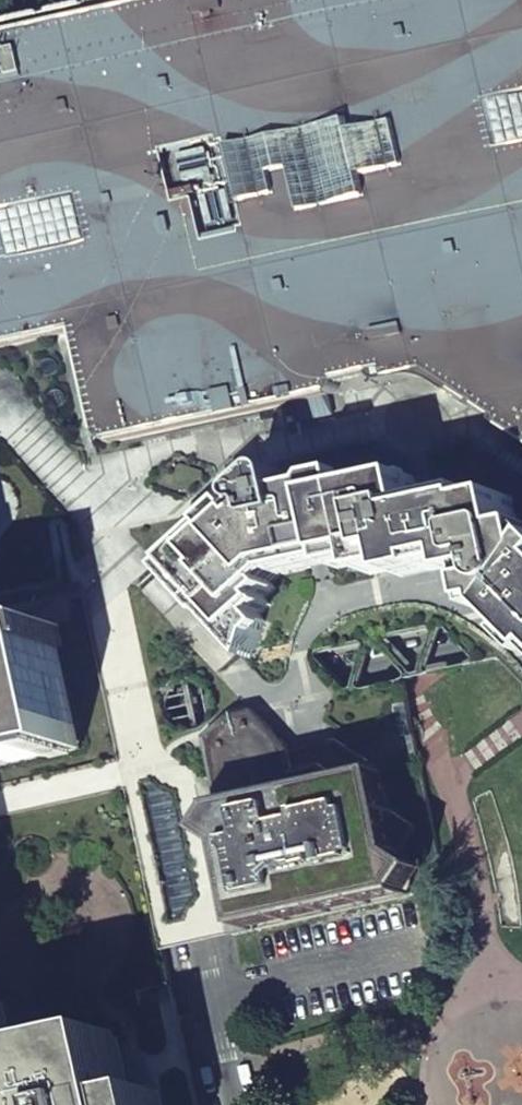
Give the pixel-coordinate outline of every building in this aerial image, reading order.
[(0,40),(0,349),(75,333),(99,433),(101,437),(103,439),(105,441),(108,442),(111,443),(114,443),(297,403),(330,396),(333,395),(338,392),(341,387),(341,383),(338,371),(370,364),(373,377),(376,381),(379,382),(385,383),(405,379),(420,379),(436,384),(451,394),(453,394),(454,393),(459,386),(477,398),(473,405),(473,407),(474,409),(475,409),(478,408),(482,401),(501,412),(496,419),(496,421),(496,423),(521,439),(521,0),(184,0),(0,40)] [(330,396),(297,403),(301,423),(334,415),(330,396)] [(372,563),(373,569),(381,568),(388,566),(387,562),(438,552),(460,547),(466,574),(482,570),(482,569),(495,566),(497,574),(499,582),(484,585),(489,607),(508,603),(508,605),(508,604),(521,585),(521,532),(520,533),(512,498),(482,505),(480,494),(428,505),(422,507),(415,478),(356,491),(353,479),(295,492),(291,477),(288,474),(282,473),(280,474),(256,496),(253,501),(256,506),(248,514),(240,506),(177,564),(197,586),(190,593),(211,616),(212,615),(253,659),(266,622),(260,616),(272,606),(265,600),(277,589),(272,584),(282,575),(312,568),(309,557),(326,553),(327,557),(333,556),(338,555),(341,570),(372,563)] [(508,604),(508,605),(521,618),(521,585),(508,604)] [(80,750),(54,629),(0,641),(0,767),(80,750)] [(231,896),(240,893),(231,852),(233,851),(249,927),(251,931),(412,895),(412,890),(386,773),(377,775),(375,766),(336,741),(291,751),(256,712),(230,717),(207,739),(228,831),(219,844),(231,896)] [(12,1066),(14,1064),(1,1005),(0,1005),(0,1069),(12,1066)] [(14,1064),(12,1066),(21,1104),(161,1104),(159,1094),(130,1100),(116,1041),(14,1064)]
